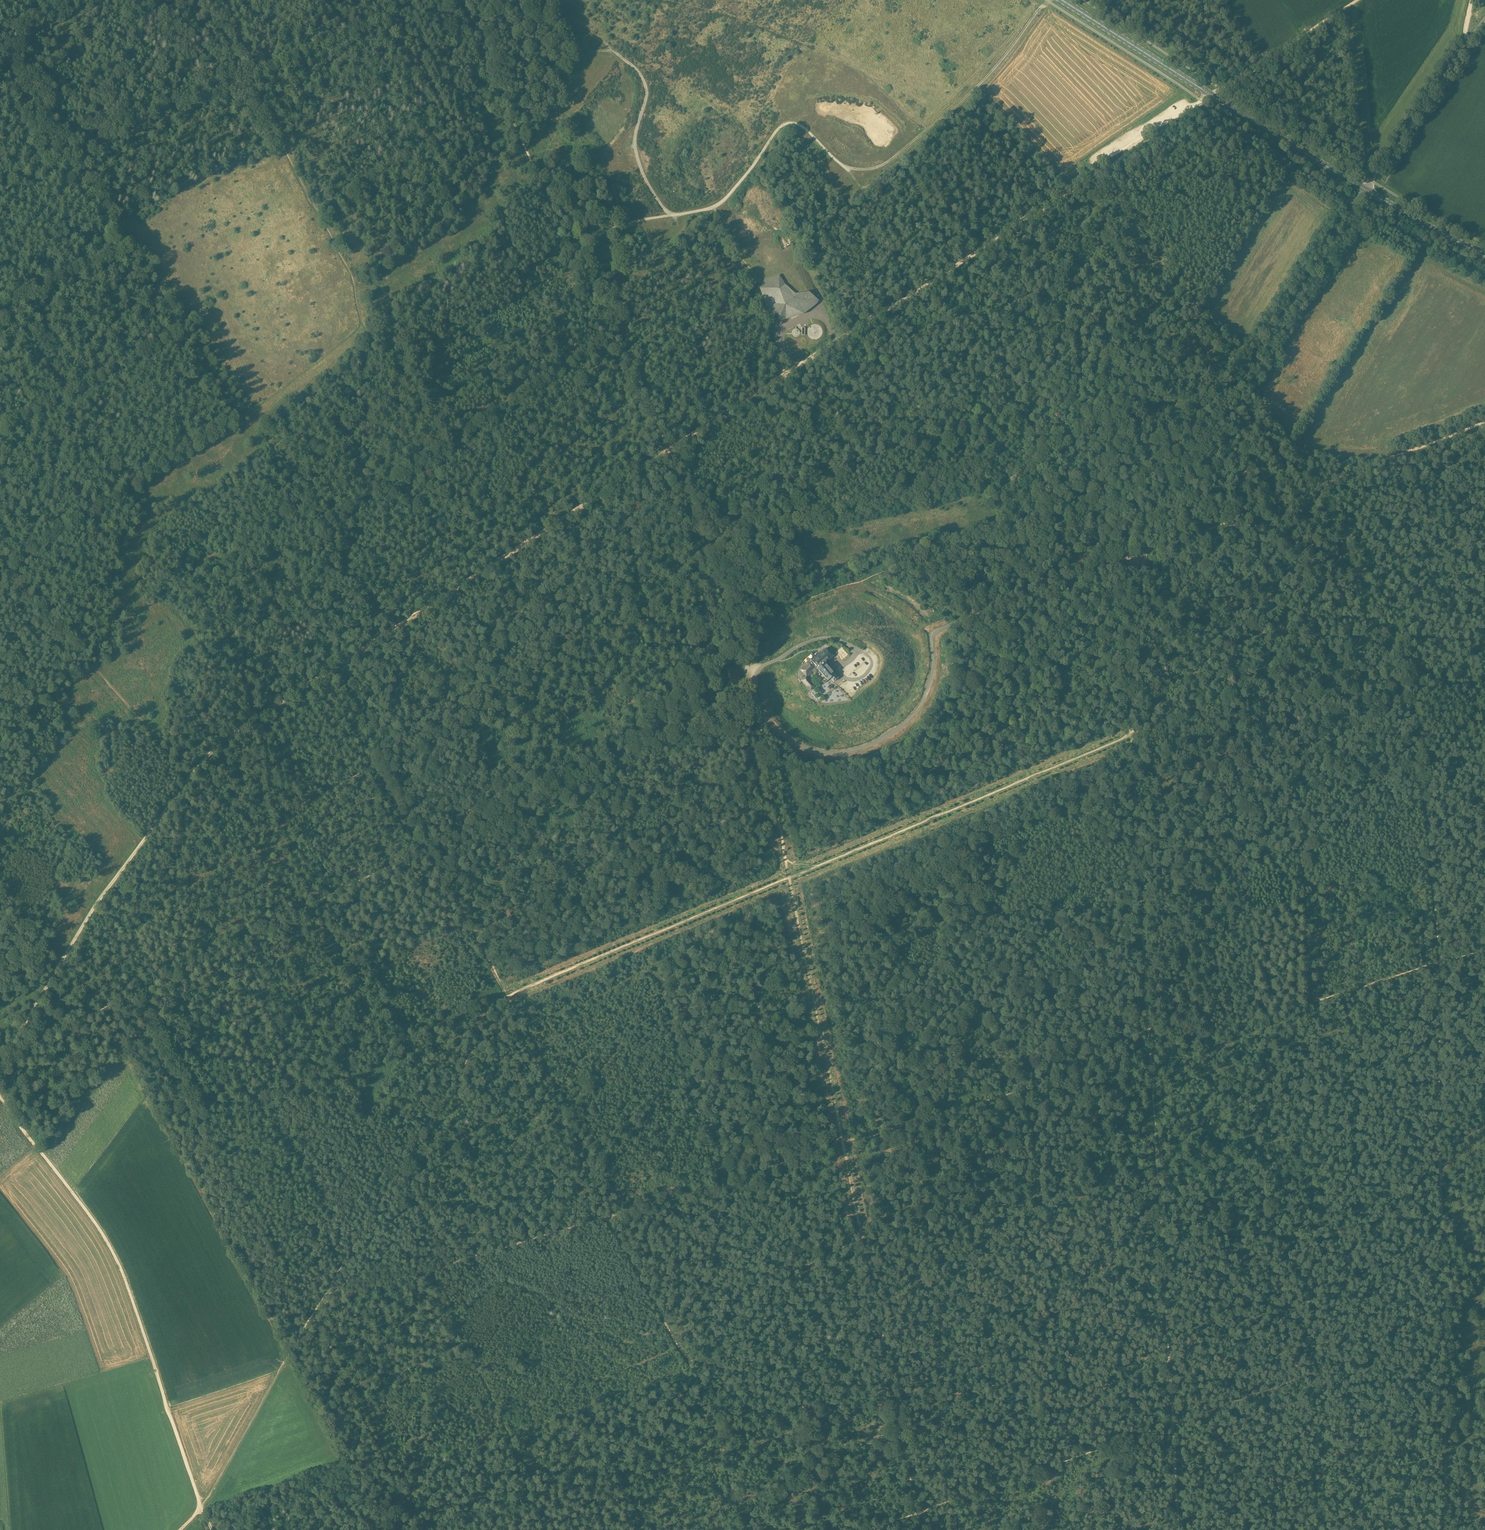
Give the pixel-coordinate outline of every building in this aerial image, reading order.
[(784,283),(778,273),(763,278),(758,287),(765,303),(775,312),(781,320),(804,313),(817,304),(818,300),(808,291),(794,292),(784,283)] [(831,664),(828,661),(833,657),(826,649),(812,661),(811,659),(799,669),(805,676),(801,679),(802,680),(801,681),(810,691),(815,686),(807,678),(813,672),(824,684),(827,681),(827,682),(831,679),(834,683),(838,679),(835,674),(829,668),(831,667),(831,664)] [(736,666),(726,670),(732,685),(742,680),(736,666)]
